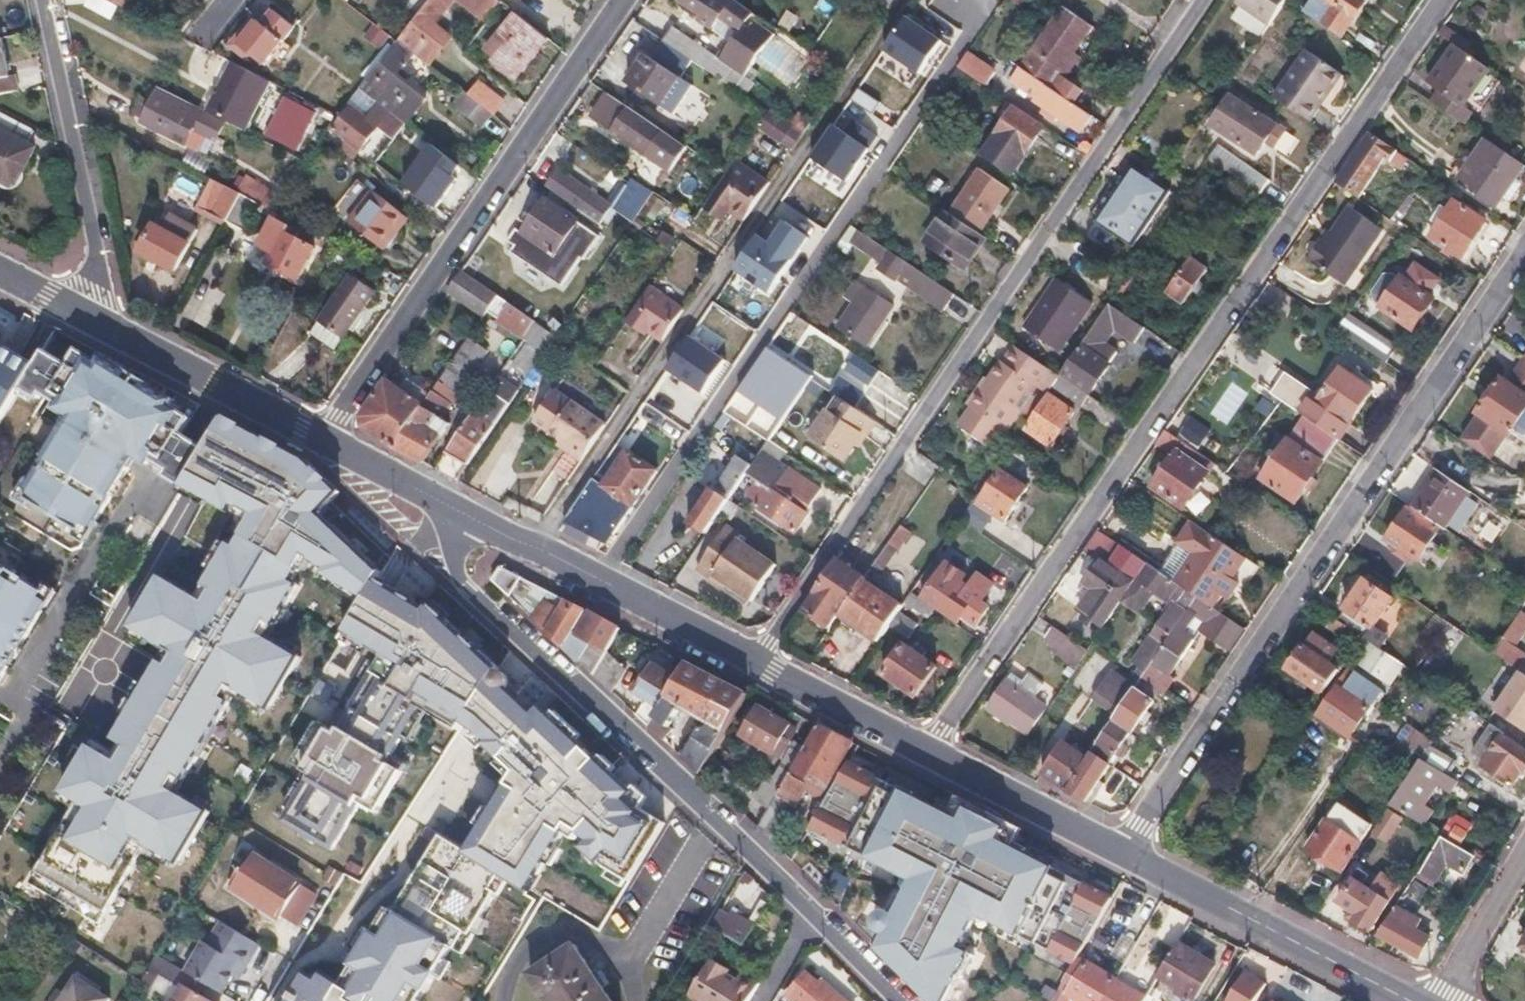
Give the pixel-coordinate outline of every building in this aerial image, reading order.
[(428,3),(400,39),(415,49),(413,51),(426,62),(435,50),(438,53),(451,38),(434,24),(453,0),(427,0),(426,1),(428,3)] [(484,19),(497,0),(459,0),(484,19)] [(704,11),(701,16),(714,26),(715,25),(722,30),(728,22),(740,30),(750,16),(754,10),(751,7),(741,0),(688,0),(704,11)] [(1165,8),(1171,0),(1153,0),(1165,8)] [(1234,3),(1269,26),(1286,0),(1236,0),(1234,3)] [(1331,1),(1354,17),(1364,3),(1360,0),(1330,0),(1331,1)] [(1354,17),(1331,1),(1318,20),(1341,36),(1354,17)] [(1093,24),(1063,4),(1022,67),(1073,102),(1081,90),(1059,74),(1093,24)] [(263,22),(259,19),(240,43),(266,64),(296,25),(274,8),(263,22)] [(524,19),(513,10),(498,30),(509,38),(524,19)] [(750,16),(740,30),(731,44),(746,54),(748,51),(758,36),(765,26),(750,16)] [(951,44),(913,18),(891,50),(929,76),(951,44)] [(524,19),(509,38),(493,59),(517,77),(547,37),(524,19)] [(1442,24),(1436,33),(1452,43),(1465,52),(1471,43),(1442,24)] [(673,26),(664,40),(727,83),(746,54),(731,44),(728,42),(719,57),(673,26)] [(774,33),(765,26),(758,36),(768,42),(774,33)] [(0,36),(0,92),(18,88),(15,72),(9,73),(1,36),(0,36)] [(375,95),(374,97),(381,103),(391,111),(407,123),(426,97),(403,80),(395,74),(399,68),(407,74),(411,67),(404,62),(411,53),(397,42),(363,86),(375,95)] [(1465,52),(1452,43),(1427,83),(1434,88),(1427,99),(1463,123),(1470,112),(1462,107),(1488,68),(1465,52)] [(1337,68),(1305,46),(1271,94),(1307,118),(1319,101),(1315,99),(1337,68)] [(748,51),(746,54),(756,61),(758,58),(748,51)] [(966,52),(956,66),(979,81),(989,68),(966,52)] [(682,76),(647,53),(627,84),(661,108),(682,76)] [(756,61),(746,54),(727,83),(737,90),(756,61)] [(1038,97),(1035,100),(1044,105),(1039,113),(1053,121),(1058,114),(1081,129),(1091,114),(1089,113),(1085,110),(1073,102),(1022,67),(1012,60),(1003,74),(1038,97)] [(231,61),(206,110),(232,123),(245,130),(270,82),(231,61)] [(399,68),(395,74),(403,80),(407,74),(399,68)] [(994,71),(989,68),(979,81),(985,85),(994,71)] [(695,84),(682,76),(661,108),(673,116),(695,84)] [(477,84),(469,95),(489,111),(492,113),(500,101),(477,84)] [(164,89),(156,105),(148,120),(146,124),(204,154),(212,138),(221,143),(232,123),(206,110),(164,89)] [(1224,107),(1212,125),(1256,155),(1265,141),(1275,147),(1286,131),(1227,91),(1219,104),(1224,107)] [(465,92),(453,108),(477,126),(489,111),(469,95),(465,92)] [(315,112),(285,97),(267,133),(298,148),(315,112)] [(156,105),(146,100),(138,115),(148,120),(156,105)] [(360,109),(354,105),(335,128),(347,138),(340,147),(350,154),(357,146),(361,149),(391,111),(381,103),(376,110),(366,102),(360,109)] [(1044,125),(1014,105),(981,155),(1011,175),(1044,125)] [(662,130),(629,107),(613,131),(647,154),(662,130)] [(771,110),(758,131),(791,151),(804,131),(771,110)] [(15,186),(36,147),(27,142),(34,129),(3,111),(0,113),(0,178),(15,186)] [(840,128),(818,161),(854,183),(882,140),(854,122),(847,132),(840,128)] [(684,146),(662,130),(647,154),(669,168),(684,146)] [(1384,142),(1368,132),(1334,181),(1359,199),(1377,172),(1368,166),(1379,150),(1384,142)] [(1487,133),(1456,176),(1500,207),(1524,173),(1524,160),(1487,133)] [(1217,142),(1207,157),(1260,194),(1271,178),(1217,142)] [(1384,142),(1379,150),(1392,158),(1397,151),(1384,142)] [(1207,157),(1188,144),(1174,166),(1192,179),(1207,157)] [(440,148),(432,160),(454,176),(461,165),(440,148)] [(1397,151),(1392,158),(1410,170),(1415,163),(1397,151)] [(432,160),(425,154),(405,182),(436,204),(455,177),(454,176),(432,160)] [(1172,191),(1135,164),(1095,222),(1133,249),(1172,191)] [(1009,188),(981,169),(951,212),(980,232),(1009,188)] [(561,172),(550,188),(600,222),(611,206),(561,172)] [(275,190),(244,174),(236,190),(239,192),(256,201),(267,206),(275,190)] [(236,190),(210,177),(196,203),(225,218),(239,192),(236,190)] [(758,200),(725,177),(696,220),(707,227),(710,222),(719,228),(734,237),(758,200)] [(256,201),(239,192),(225,218),(242,228),(256,201)] [(507,239),(513,243),(509,249),(561,284),(580,255),(583,257),(598,233),(545,198),(522,230),(515,226),(507,239)] [(358,217),(363,220),(353,233),(367,244),(380,226),(371,219),(379,205),(370,199),(358,217)] [(1448,209),(1444,215),(1430,235),(1445,244),(1456,252),(1463,256),(1486,222),(1453,201),(1448,209)] [(381,203),(379,205),(371,219),(380,226),(390,210),(381,203)] [(811,226),(778,204),(743,256),(776,278),(811,226)] [(1448,209),(1441,205),(1437,210),(1444,215),(1448,209)] [(1324,243),(1318,239),(1307,255),(1317,262),(1353,211),(1347,207),(1330,234),(1324,243)] [(390,210),(380,226),(367,244),(381,253),(405,218),(392,208),(390,210)] [(951,212),(947,210),(926,242),(965,269),(986,236),(980,232),(951,212)] [(1381,230),(1353,211),(1317,262),(1307,255),(1305,259),(1342,285),(1381,230)] [(170,213),(162,227),(189,241),(196,228),(170,213)] [(272,219),(259,244),(275,253),(270,263),(299,277),(315,247),(289,234),(292,229),(272,219)] [(695,221),(693,224),(713,238),(719,228),(710,222),(707,227),(696,220),(695,221)] [(154,223),(140,250),(174,269),(189,241),(162,227),(154,223)] [(862,229),(853,242),(881,260),(890,248),(862,229)] [(1330,234),(1324,230),(1318,239),(1324,243),(1330,234)] [(1445,244),(1442,249),(1453,257),(1456,252),(1445,244)] [(890,248),(881,260),(875,270),(882,275),(885,271),(895,278),(900,270),(907,260),(890,248)] [(1161,263),(1148,254),(1136,271),(1150,280),(1161,263)] [(376,273),(348,257),(312,320),(341,337),(376,273)] [(1207,269),(1190,258),(1167,291),(1184,302),(1207,269)] [(914,280),(911,286),(944,309),(955,293),(907,260),(900,270),(914,280)] [(462,269),(448,289),(484,313),(487,309),(498,293),(462,269)] [(1139,278),(1129,271),(1120,285),(1124,288),(1131,292),(1139,278)] [(1406,279),(1400,275),(1379,306),(1413,329),(1433,298),(1418,287),(1421,283),(1409,275),(1406,279)] [(1089,302),(1052,277),(1020,326),(1057,351),(1089,302)] [(844,295),(853,301),(838,325),(867,344),(894,304),(856,278),(844,295)] [(684,309),(650,287),(626,322),(636,329),(640,322),(650,330),(664,339),(684,309)] [(508,300),(498,293),(487,309),(498,316),(508,300)] [(508,300),(498,316),(524,333),(535,318),(508,300)] [(1060,373),(1088,392),(1108,364),(1107,363),(1116,349),(1104,341),(1113,328),(1133,341),(1143,326),(1108,302),(1060,373)] [(640,322),(636,329),(646,336),(650,330),(640,322)] [(1359,323),(1349,338),(1376,356),(1386,341),(1359,323)] [(734,359),(695,332),(672,364),(711,392),(734,359)] [(490,346),(470,334),(433,389),(452,401),(490,346)] [(781,356),(766,346),(743,381),(759,391),(781,356)] [(1004,363),(1001,362),(970,407),(971,408),(959,427),(964,430),(964,431),(993,449),(1005,431),(1006,432),(1020,411),(1027,415),(1037,399),(1031,394),(1036,387),(1046,393),(1051,386),(1058,376),(1014,346),(1004,363)] [(65,364),(43,351),(19,389),(39,400),(43,394),(58,403),(54,409),(62,414),(95,361),(73,349),(65,364)] [(1522,353),(1504,380),(1524,394),(1524,355),(1522,353)] [(1223,360),(1216,354),(1206,369),(1214,374),(1223,360)] [(129,374),(98,356),(97,358),(128,375),(129,374)] [(743,381),(736,391),(781,422),(811,377),(781,356),(759,391),(743,381)] [(97,358),(95,361),(62,414),(69,418),(76,421),(70,431),(63,427),(24,495),(48,509),(62,487),(128,375),(97,358)] [(1290,378),(1272,366),(1259,385),(1277,397),(1290,378)] [(1318,400),(1312,396),(1300,413),(1305,416),(1339,439),(1373,388),(1370,387),(1354,376),(1341,367),(1318,400)] [(1356,372),(1354,376),(1370,387),(1373,382),(1371,376),(1363,371),(1356,372)] [(129,374),(128,375),(62,487),(104,511),(130,467),(116,459),(127,441),(141,449),(135,458),(141,461),(173,409),(170,407),(174,400),(129,374)] [(1058,376),(1051,386),(1080,406),(1087,395),(1058,376)] [(397,377),(390,380),(407,392),(407,384),(397,377)] [(829,389),(811,377),(781,422),(769,439),(784,449),(788,452),(794,442),(790,439),(815,400),(820,403),(829,389)] [(1504,380),(1501,378),(1461,438),(1493,460),(1512,431),(1524,440),(1524,394),(1504,380)] [(390,380),(387,379),(363,415),(363,425),(395,445),(422,404),(423,403),(418,399),(407,392),(390,380)] [(579,391),(561,379),(540,411),(558,422),(579,391)] [(488,387),(476,405),(483,410),(479,417),(493,426),(510,400),(488,387)] [(430,393),(423,403),(422,404),(437,414),(442,417),(452,401),(433,389),(430,393)] [(633,505),(604,485),(628,448),(633,452),(669,399),(653,389),(612,451),(582,494),(570,512),(610,540),(626,520),(633,505)] [(430,393),(425,390),(418,399),(423,403),(430,393)] [(613,412),(579,391),(558,422),(569,429),(579,435),(576,440),(589,449),(613,412)] [(874,420),(837,395),(810,436),(843,458),(854,442),(861,432),(865,434),(874,420)] [(1072,413),(1048,396),(1025,428),(1049,446),(1072,413)] [(437,414),(422,404),(395,445),(423,460),(441,434),(434,429),(436,426),(431,422),(434,417),(437,414)] [(483,410),(476,405),(445,450),(467,464),(493,426),(479,417),(483,410)] [(191,419),(173,409),(141,461),(160,472),(182,435),(191,419)] [(1195,430),(1175,415),(1164,430),(1186,445),(1195,430)] [(1305,416),(1263,478),(1297,502),(1339,439),(1305,416)] [(440,421),(434,417),(431,422),(436,426),(440,421)] [(76,421),(69,418),(63,427),(70,431),(76,421)] [(305,460),(246,428),(206,495),(232,510),(235,505),(255,516),(237,547),(230,543),(205,586),(213,590),(206,602),(162,576),(131,627),(176,653),(169,665),(161,661),(115,739),(122,743),(114,758),(91,745),(63,791),(86,805),(78,820),(70,816),(31,883),(100,923),(139,856),(133,852),(140,840),(178,862),(209,811),(170,788),(178,776),(184,780),(230,701),(224,697),(230,685),(270,708),(299,656),(261,634),(269,621),(275,625),(298,584),(293,581),(300,568),(360,603),(380,571),(330,524),(351,502),(305,460)] [(569,429),(566,434),(576,440),(579,435),(569,429)] [(1156,442),(1172,453),(1150,485),(1183,506),(1212,462),(1186,445),(1164,430),(1156,442)] [(858,445),(865,434),(861,432),(854,442),(858,445)] [(193,441),(182,435),(160,472),(169,478),(182,486),(184,483),(205,448),(193,441)] [(784,449),(769,439),(763,449),(778,459),(784,449)] [(141,449),(127,441),(116,459),(130,467),(135,458),(141,449)] [(633,452),(628,448),(604,485),(633,505),(657,468),(633,452)] [(748,471),(759,479),(750,494),(759,500),(757,504),(796,531),(809,512),(806,510),(820,486),(778,459),(763,449),(753,463),(748,471)] [(716,489),(712,486),(688,520),(706,532),(748,471),(753,463),(739,454),(716,489)] [(1472,492),(1436,468),(1412,506),(1448,530),(1472,492)] [(1003,470),(980,502),(1005,519),(1028,487),(1003,470)] [(1134,475),(1130,480),(1139,486),(1141,480),(1134,475)] [(104,511),(62,487),(48,509),(90,534),(104,511)] [(994,516),(972,501),(960,518),(982,533),(994,516)] [(1407,509),(1388,539),(1400,547),(1413,555),(1419,560),(1431,541),(1435,535),(1438,530),(1407,509)] [(1177,543),(1193,552),(1174,581),(1197,596),(1215,608),(1247,558),(1191,521),(1177,543)] [(739,537),(742,533),(728,523),(698,568),(711,577),(709,579),(723,589),(727,583),(751,600),(752,600),(777,563),(739,537)] [(909,530),(900,523),(886,542),(896,548),(909,530)] [(1104,534),(1097,529),(1093,535),(1101,540),(1104,534)] [(1441,539),(1435,535),(1431,541),(1437,544),(1441,539)] [(1108,560),(1100,555),(1082,585),(1089,589),(1077,608),(1105,626),(1121,600),(1136,577),(1146,562),(1119,544),(1108,560)] [(1400,547),(1396,552),(1409,560),(1413,555),(1400,547)] [(837,557),(834,561),(843,566),(845,562),(837,557)] [(962,614),(976,624),(990,605),(983,600),(994,584),(975,571),(966,583),(963,581),(968,575),(945,559),(920,597),(936,608),(956,623),(962,614)] [(843,566),(834,561),(802,609),(829,627),(838,613),(862,578),(864,575),(845,562),(843,566)] [(1146,562),(1136,577),(1155,590),(1163,595),(1187,611),(1197,596),(1174,581),(1146,562)] [(11,571),(0,564),(0,589),(11,571)] [(500,567),(493,579),(510,595),(564,646),(573,631),(585,610),(500,567)] [(11,571),(0,589),(0,617),(9,622),(43,615),(54,596),(11,571)] [(1155,590),(1136,577),(1121,600),(1140,613),(1155,590)] [(902,605),(862,578),(838,613),(878,640),(889,624),(898,611),(902,605)] [(1393,598),(1366,579),(1346,610),(1373,627),(1393,598)] [(428,611),(377,581),(347,634),(384,655),(341,736),(333,730),(306,773),(312,777),(284,815),(337,848),(361,805),(379,814),(404,770),(387,761),(419,708),(454,724),(492,664),(431,605),(428,611)] [(751,600),(727,583),(723,589),(747,606),(751,600)] [(911,591),(905,600),(930,617),(936,608),(920,597),(911,591)] [(1163,595),(1159,601),(1171,609),(1183,616),(1187,611),(1163,595)] [(1183,616),(1162,647),(1151,664),(1170,676),(1200,630),(1229,649),(1243,627),(1215,608),(1197,596),(1187,611),(1183,616)] [(1183,616),(1171,609),(1150,640),(1162,647),(1183,616)] [(1346,610),(1340,620),(1348,626),(1356,631),(1364,637),(1366,638),(1373,627),(1346,610)] [(917,624),(898,611),(889,624),(908,638),(917,624)] [(591,612),(590,613),(577,634),(607,650),(621,628),(591,612)] [(1522,613),(1493,655),(1506,665),(1524,635),(1524,615),(1522,613)] [(0,617),(0,682),(3,684),(43,615),(9,622),(0,617)] [(1334,616),(1328,627),(1342,636),(1344,633),(1348,626),(1340,620),(1334,616)] [(1356,631),(1348,626),(1344,633),(1352,638),(1356,631)] [(1366,638),(1370,641),(1380,648),(1395,657),(1399,659),(1404,650),(1406,648),(1373,627),(1366,638)] [(573,631),(564,646),(593,673),(607,650),(577,634),(573,631)] [(1063,631),(1055,645),(1080,662),(1089,648),(1063,631)] [(1315,634),(1306,647),(1331,664),(1339,651),(1315,634)] [(1150,640),(1147,638),(1134,658),(1148,668),(1151,664),(1162,647),(1150,640)] [(1380,648),(1370,641),(1359,658),(1370,665),(1380,648)] [(915,651),(904,643),(883,673),(916,696),(937,667),(923,657),(915,651)] [(927,652),(919,646),(915,651),(923,657),(927,652)] [(1306,647),(1305,646),(1290,670),(1325,694),(1341,670),(1331,664),(1306,647)] [(1395,657),(1380,648),(1370,665),(1384,674),(1395,657)] [(626,668),(607,650),(593,673),(612,692),(626,668)] [(1414,656),(1404,650),(1399,659),(1396,663),(1403,667),(1406,669),(1414,656)] [(1399,659),(1395,657),(1384,674),(1387,677),(1396,663),(1399,659)] [(686,661),(677,677),(659,705),(647,725),(663,739),(671,726),(667,723),(679,702),(691,709),(688,714),(694,717),(696,713),(704,718),(696,732),(695,731),(680,756),(698,773),(712,749),(727,725),(746,693),(686,661)] [(1403,667),(1396,663),(1387,677),(1386,680),(1393,684),(1403,667)] [(677,677),(653,664),(637,692),(659,705),(677,677)] [(1148,668),(1141,679),(1160,691),(1164,694),(1174,679),(1170,676),(1151,664),(1148,668)] [(1359,674),(1353,682),(1347,691),(1369,706),(1380,689),(1359,674)] [(1520,674),(1493,712),(1524,734),(1524,677),(1520,674)] [(1010,675),(1007,681),(1017,687),(1020,682),(1010,675)] [(1064,686),(1052,678),(1043,692),(1049,696),(1043,705),(1045,706),(1049,708),(1064,686)] [(1353,682),(1347,678),(1341,687),(1347,691),(1353,682)] [(1141,679),(1135,687),(1154,700),(1160,691),(1141,679)] [(1007,681),(993,702),(1016,718),(1013,722),(1028,731),(1045,706),(1043,705),(1017,687),(1007,681)] [(1154,700),(1135,687),(1116,715),(1113,720),(1132,733),(1154,700)] [(1347,691),(1341,687),(1322,716),(1351,736),(1369,706),(1347,691)] [(629,876),(664,819),(654,810),(643,799),(610,769),(602,762),(588,748),(562,724),(543,707),(542,705),(541,704),(534,711),(516,695),(510,690),(505,690),(500,696),(491,705),(478,726),(481,729),(488,736),(486,738),(517,768),(509,780),(504,790),(493,807),(483,823),(468,848),(440,833),(425,859),(430,862),(422,875),(416,885),(411,883),(394,908),(388,905),(359,953),(364,956),(363,958),(356,969),(355,970),(346,984),(338,979),(323,969),(318,977),(306,970),(287,1000),(416,1000),(434,971),(449,945),(451,943),(454,944),(465,928),(471,930),(472,929),(495,889),(496,888),(491,885),(501,869),(524,882),(532,867),(538,870),(545,859),(563,829),(569,820),(581,826),(582,828),(591,837),(585,843),(604,861),(629,876)] [(1093,699),(1085,711),(1109,726),(1113,720),(1116,715),(1093,699)] [(993,702),(988,708),(1011,725),(1013,722),(1016,718),(993,702)] [(771,713),(757,705),(741,733),(742,734),(754,741),(771,713)] [(798,729),(771,713),(754,741),(780,757),(798,729)] [(1113,720),(1109,726),(1098,742),(1117,755),(1132,733),(1113,720)] [(817,723),(803,746),(791,767),(806,776),(825,788),(852,741),(817,723)] [(1414,744),(1421,731),(1406,723),(1399,736),(1414,744)] [(741,733),(727,725),(712,749),(728,758),(742,734),(741,733)] [(1473,754),(1485,762),(1481,769),(1511,788),(1515,781),(1520,773),(1524,776),(1524,775),(1524,754),(1502,738),(1504,736),(1491,727),(1473,754)] [(776,775),(769,771),(754,797),(765,810),(787,773),(791,767),(803,746),(796,742),(776,775)] [(1063,742),(1055,755),(1078,772),(1087,759),(1063,742)] [(1117,755),(1098,742),(1092,752),(1111,765),(1117,755)] [(1431,748),(1421,762),(1446,777),(1454,764),(1431,748)] [(1087,759),(1078,772),(1067,788),(1066,791),(1086,802),(1100,781),(1111,765),(1092,752),(1087,759)] [(1055,755),(1043,771),(1067,788),(1078,772),(1055,755)] [(1103,909),(1005,853),(1015,835),(985,817),(953,799),(943,816),(846,761),(826,796),(822,803),(809,826),(882,864),(899,873),(903,865),(916,873),(913,880),(903,896),(892,917),(888,915),(884,912),(876,918),(877,929),(885,934),(877,948),(930,1000),(943,1000),(956,976),(968,953),(958,948),(976,913),(980,906),(993,913),(990,920),(1072,963),(1103,909)] [(1407,783),(1411,785),(1394,811),(1423,828),(1428,819),(1418,813),(1429,798),(1438,785),(1447,790),(1453,781),(1446,777),(1421,762),(1410,780),(1407,783)] [(791,767),(787,773),(803,781),(806,776),(791,767)] [(803,781),(787,773),(765,810),(755,827),(779,840),(786,828),(777,822),(789,800),(795,804),(803,790),(803,781)] [(1106,784),(1100,781),(1086,802),(1092,805),(1106,784)] [(826,796),(820,792),(800,824),(801,825),(786,851),(793,855),(799,843),(809,826),(822,803),(826,796)] [(1388,812),(1383,820),(1401,831),(1405,824),(1388,812)] [(1361,845),(1328,823),(1309,851),(1325,863),(1341,874),(1361,845)] [(1465,834),(1455,829),(1449,838),(1459,844),(1465,834)] [(1456,847),(1444,841),(1421,876),(1433,883),(1444,865),(1456,847)] [(320,892),(256,852),(232,890),(295,930),(320,892)] [(899,873),(882,864),(873,879),(891,890),(901,874),(913,880),(916,873),(903,865),(899,873)] [(1355,884),(1339,904),(1357,917),(1353,924),(1361,929),(1370,935),(1388,907),(1355,884)] [(1463,894),(1449,885),(1442,896),(1457,904),(1463,894)] [(892,917),(903,896),(900,894),(888,915),(892,917)] [(976,913),(990,920),(993,913),(980,906),(976,913)] [(1417,919),(1399,907),(1381,935),(1401,948),(1420,960),(1432,942),(1411,928),(1417,919)] [(710,926),(710,927),(740,945),(754,921),(749,917),(747,921),(729,911),(727,915),(719,911),(710,926)] [(219,920),(213,929),(252,953),(258,944),(219,920)] [(205,942),(201,940),(182,970),(219,992),(231,973),(238,961),(245,965),(252,953),(213,929),(205,942)] [(529,971),(548,1000),(611,1000),(573,942),(529,971)] [(1206,960),(1176,942),(1156,976),(1175,987),(1173,990),(1184,997),(1206,960)] [(175,965),(155,953),(148,965),(153,968),(168,977),(175,965)] [(961,978),(972,956),(968,953),(956,976),(961,978)] [(711,957),(687,998),(692,1000),(746,1000),(758,981),(741,972),(737,978),(729,973),(731,968),(711,957)] [(245,965),(238,961),(231,973),(238,977),(245,965)] [(1085,962),(1066,994),(1078,1000),(1100,1000),(1113,978),(1099,970),(1085,962)] [(153,968),(148,965),(139,979),(144,983),(153,968)] [(786,994),(793,1000),(844,1000),(822,981),(818,985),(805,973),(786,994)] [(61,1000),(109,1000),(112,997),(77,975),(61,1000)] [(1113,978),(1100,1000),(1142,1000),(1144,997),(1113,978)] [(186,985),(176,1000),(210,1000),(186,985)] [(1144,997),(1142,1000),(1153,1000),(1159,991),(1151,986),(1144,997)]
